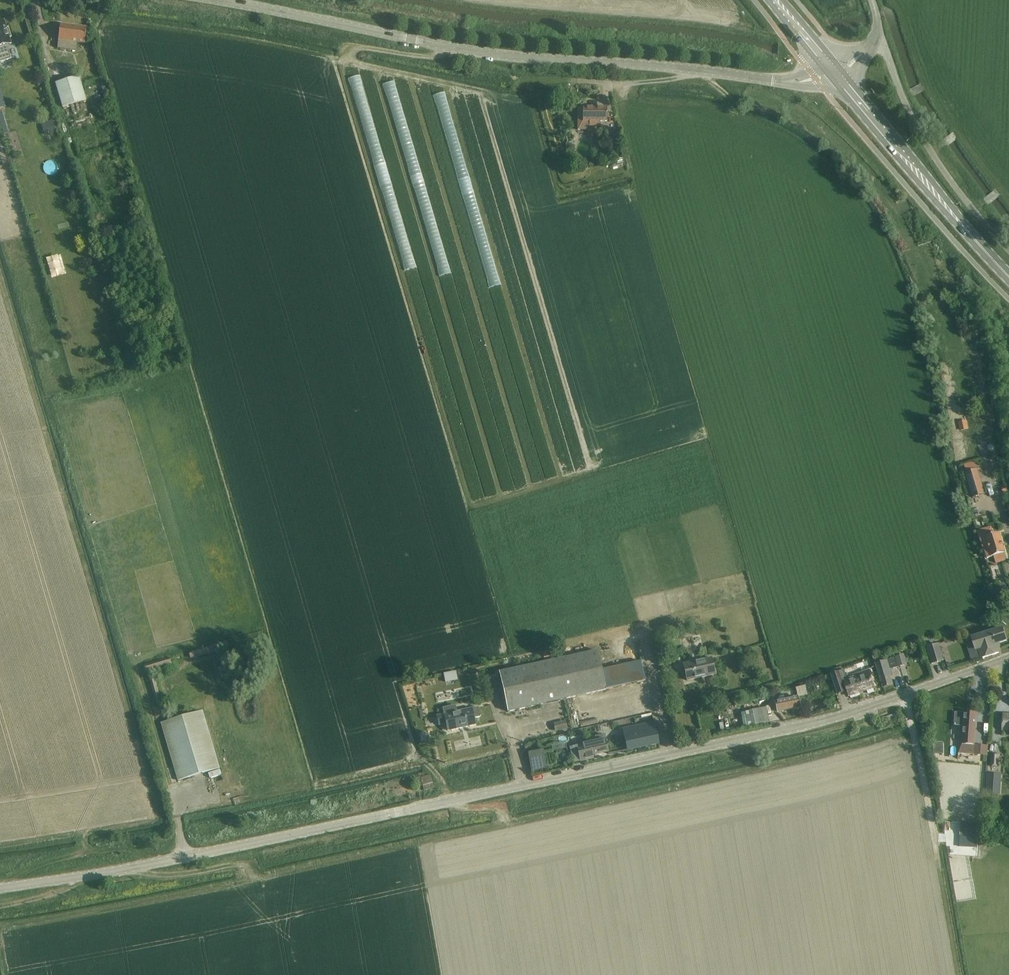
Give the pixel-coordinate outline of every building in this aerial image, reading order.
[(11,59),(7,46),(11,44),(9,38),(11,37),(9,28),(6,29),(4,22),(0,23),(0,63),(11,59)] [(58,46),(57,49),(76,51),(76,49),(77,43),(85,44),(86,38),(87,28),(60,25),(59,35),(58,46)] [(79,77),(56,84),(63,109),(71,107),(82,103),(86,102),(79,77)] [(923,89),(931,84),(928,79),(920,84),(923,89)] [(583,108),(578,109),(578,130),(594,130),(594,126),(600,126),(600,122),(607,122),(607,118),(607,108),(583,108)] [(89,114),(74,118),(78,130),(93,125),(89,114)] [(61,116),(52,118),(54,129),(63,127),(61,116)] [(608,153),(623,148),(618,132),(603,137),(608,153)] [(1003,439),(994,440),(995,448),(1004,447),(1003,439)] [(978,470),(966,474),(973,498),(985,494),(978,470)] [(990,550),(985,551),(987,559),(994,557),(996,564),(1003,561),(1001,555),(1006,554),(999,533),(986,537),(990,550)] [(702,644),(710,642),(706,630),(699,632),(702,644)] [(972,640),(973,641),(976,651),(979,650),(983,659),(999,653),(996,644),(1006,641),(1003,630),(972,640)] [(189,653),(191,659),(228,648),(226,642),(189,653)] [(944,661),(941,651),(939,646),(928,649),(932,664),(944,661)] [(645,681),(643,671),(641,661),(601,670),(597,651),(499,673),(508,712),(645,681)] [(551,651),(542,652),(544,661),(553,660),(551,651)] [(876,664),(880,679),(883,688),(893,685),(891,676),(893,675),(891,670),(907,665),(904,655),(876,664)] [(170,658),(144,666),(146,672),(172,665),(170,658)] [(683,664),(685,671),(687,681),(715,674),(713,665),(711,658),(683,664)] [(849,697),(862,692),(875,688),(870,673),(847,681),(844,671),(843,671),(842,667),(830,671),(838,694),(848,691),(849,697)] [(150,681),(157,705),(162,703),(155,679),(150,681)] [(172,697),(168,682),(162,683),(166,698),(172,697)] [(781,701),(775,702),(777,712),(799,707),(797,697),(789,699),(781,701)] [(166,716),(180,713),(177,699),(163,701),(166,716)] [(472,709),(444,715),(437,716),(439,725),(446,724),(448,731),(475,725),(474,718),(480,717),(481,715),(479,709),(478,708),(472,709)] [(203,710),(161,723),(178,781),(219,769),(203,710)] [(756,710),(741,713),(744,727),(759,724),(758,719),(756,710)] [(899,713),(884,718),(886,724),(901,719),(899,713)] [(988,746),(975,745),(977,714),(965,713),(965,714),(956,713),(955,726),(961,727),(959,754),(984,755),(987,756),(988,746)] [(631,728),(623,729),(627,751),(659,744),(654,723),(631,728)] [(587,744),(570,748),(573,763),(593,758),(593,755),(607,751),(604,737),(604,735),(595,737),(595,739),(586,741),(587,744)] [(565,742),(551,745),(552,751),(567,748),(565,742)] [(543,750),(529,753),(532,771),(546,768),(543,750)] [(236,770),(230,771),(232,783),(239,781),(236,770)] [(988,773),(986,793),(1001,794),(1002,774),(988,773)] [(434,788),(430,775),(414,780),(417,788),(423,786),(424,791),(434,788)] [(961,823),(960,833),(978,834),(978,824),(961,823)]
